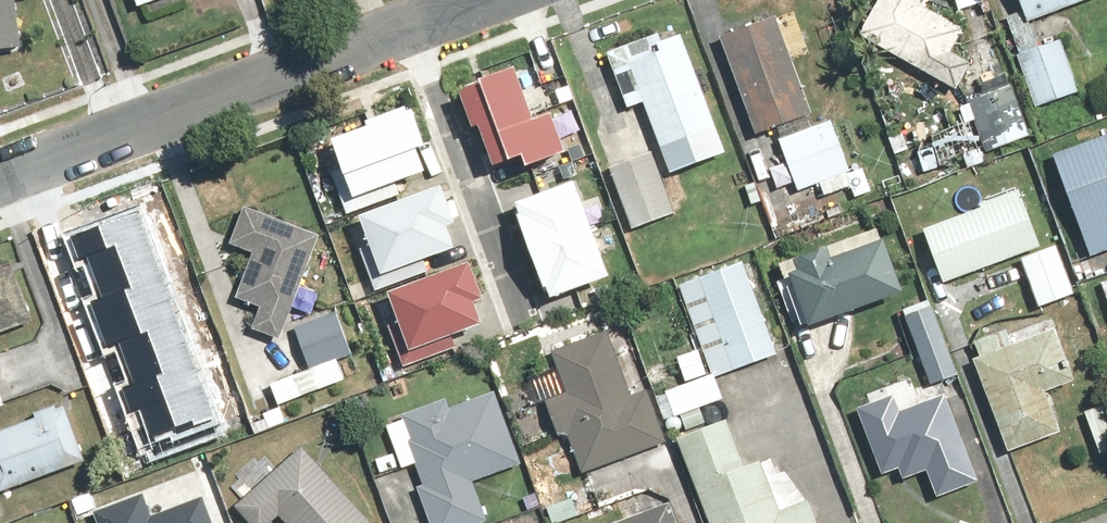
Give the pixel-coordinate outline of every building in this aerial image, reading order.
[(29,50),(22,0),(0,0),(0,54),(29,50)] [(144,10),(151,8),(153,15),(187,3),(185,0),(141,0),(144,10)] [(865,35),(961,91),(977,64),(957,53),(971,30),(928,6),(932,0),(885,0),(865,35)] [(964,11),(986,4),(985,0),(961,0),(964,11)] [(1035,22),(1095,0),(1026,0),(1035,22)] [(1024,56),(1022,57),(1040,108),(1085,92),(1066,40),(1043,49),(1030,11),(1011,18),(1024,56)] [(795,12),(727,37),(763,135),(819,114),(799,60),(811,56),(795,12)] [(651,103),(678,174),(733,154),(688,35),(670,42),(666,33),(614,52),(635,109),(651,103)] [(457,82),(472,123),(479,121),(494,162),(526,151),(529,160),(564,148),(551,109),(535,114),(516,62),(457,82)] [(1016,86),(973,102),(992,153),(1036,137),(1016,86)] [(331,161),(347,207),(399,189),(395,175),(424,165),(416,142),(430,137),(418,104),(333,134),(341,158),(331,161)] [(868,169),(853,175),(852,172),(857,171),(837,119),(784,139),(804,191),(824,183),(829,198),(855,188),(859,198),(876,192),(868,169)] [(1060,155),(1097,256),(1106,253),(1106,139),(1060,155)] [(658,152),(615,168),(637,228),(680,212),(658,152)] [(575,178),(517,199),(552,292),(610,271),(575,178)] [(359,239),(375,285),(427,267),(423,253),(452,243),(444,220),(458,215),(446,182),(361,212),(369,236),(359,239)] [(987,209),(930,230),(951,284),(1049,247),(1027,189),(985,204),(987,209)] [(327,237),(252,208),(237,245),(260,254),(243,298),(267,308),(259,329),(286,340),(327,237)] [(143,407),(152,432),(166,427),(171,441),(218,425),(140,212),(69,237),(77,259),(84,256),(99,296),(90,299),(107,345),(119,341),(135,383),(124,387),(132,410),(143,407)] [(801,279),(820,328),(916,293),(896,239),(892,240),(888,230),(789,267),(795,281),(801,279)] [(1062,246),(1027,260),(1045,308),(1080,294),(1062,246)] [(387,314),(404,360),(456,342),(451,329),(480,318),(472,295),(486,290),(475,257),(389,287),(398,311),(387,314)] [(721,377),(784,354),(749,260),(685,283),(721,377)] [(40,322),(20,269),(12,272),(10,266),(0,270),(0,337),(40,322)] [(935,307),(910,317),(926,360),(916,363),(920,374),(930,370),(935,385),(961,376),(935,307)] [(343,313),(301,328),(322,391),(352,381),(344,360),(358,355),(343,313)] [(1062,330),(980,360),(1015,453),(1068,433),(1053,392),(1082,382),(1062,330)] [(613,332),(558,353),(572,392),(552,400),(566,436),(573,433),(589,473),(673,442),(654,391),(638,397),(613,332)] [(704,350),(682,358),(690,382),(712,375),(704,350)] [(305,375),(277,386),(285,406),(313,395),(305,375)] [(718,376),(671,394),(681,419),(728,401),(718,376)] [(8,407),(0,384),(0,410),(8,407)] [(436,522),(490,522),(493,522),(479,482),(527,465),(501,392),(455,408),(453,400),(408,416),(416,444),(431,486),(423,489),(436,522)] [(900,395),(864,409),(888,475),(905,469),(909,480),(933,472),(943,498),(985,483),(952,395),(906,412),(900,395)] [(6,494),(92,462),(72,409),(64,412),(62,406),(41,414),(43,419),(0,435),(0,478),(6,494)] [(1089,412),(1106,455),(1106,454),(1106,406),(1089,412)] [(706,411),(686,417),(691,431),(711,424),(706,411)] [(684,442),(717,522),(825,522),(815,500),(786,512),(766,463),(753,468),(734,422),(684,442)] [(292,522),(378,522),(309,448),(242,508),(256,522),(280,522),(286,517),(292,522)] [(100,522),(215,522),(204,492),(151,510),(143,488),(94,505),(100,522)] [(676,503),(624,522),(622,522),(683,522),(676,503)]
